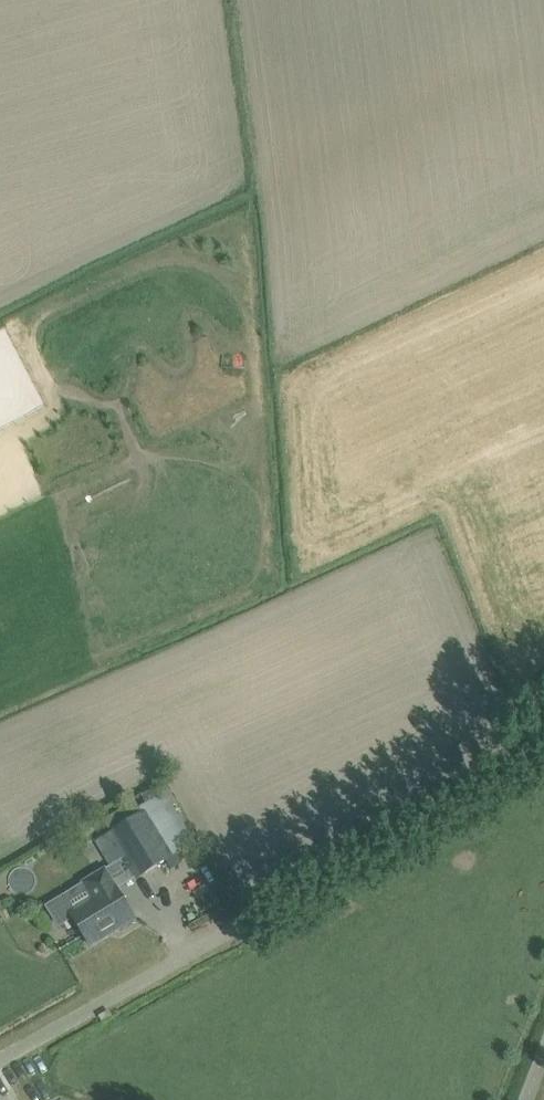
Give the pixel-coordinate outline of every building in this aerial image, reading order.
[(171,857),(160,839),(144,813),(110,834),(125,859),(137,878),(171,857)] [(122,900),(115,889),(105,871),(101,873),(85,884),(60,898),(70,913),(78,927),(90,945),(91,945),(89,941),(114,925),(116,929),(134,919),(122,900)]
